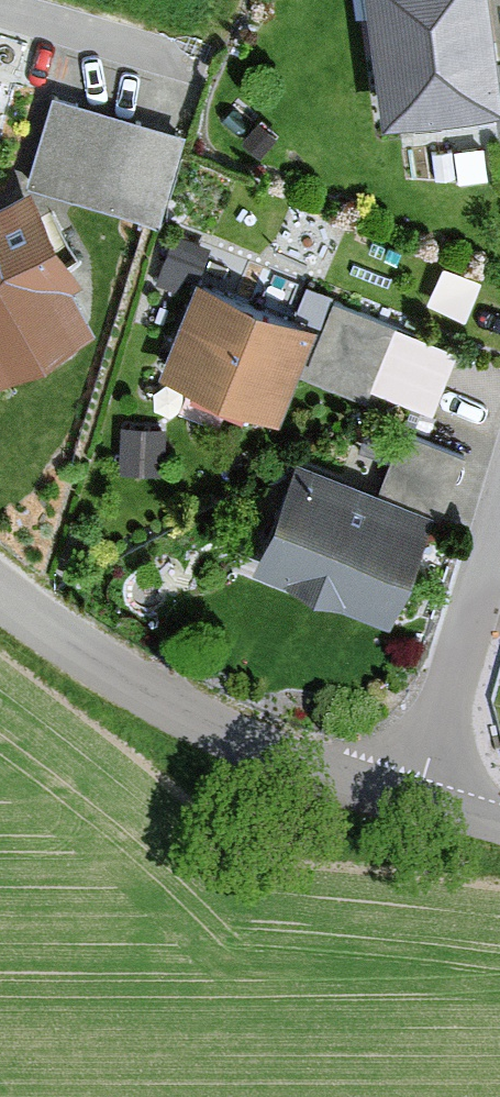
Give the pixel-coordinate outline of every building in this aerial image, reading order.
[(491,0),(373,0),(395,132),(499,115),(499,53),(491,0)] [(142,128),(57,103),(32,188),(117,212),(142,128)] [(86,333),(60,284),(73,277),(27,191),(0,205),(0,379),(86,333)] [(279,421),(313,329),(199,287),(209,259),(174,246),(157,292),(188,304),(161,378),(279,421)] [(454,359),(333,312),(309,375),(430,421),(454,359)] [(252,572),(389,628),(456,466),(399,443),(376,500),(295,467),(252,572)]
